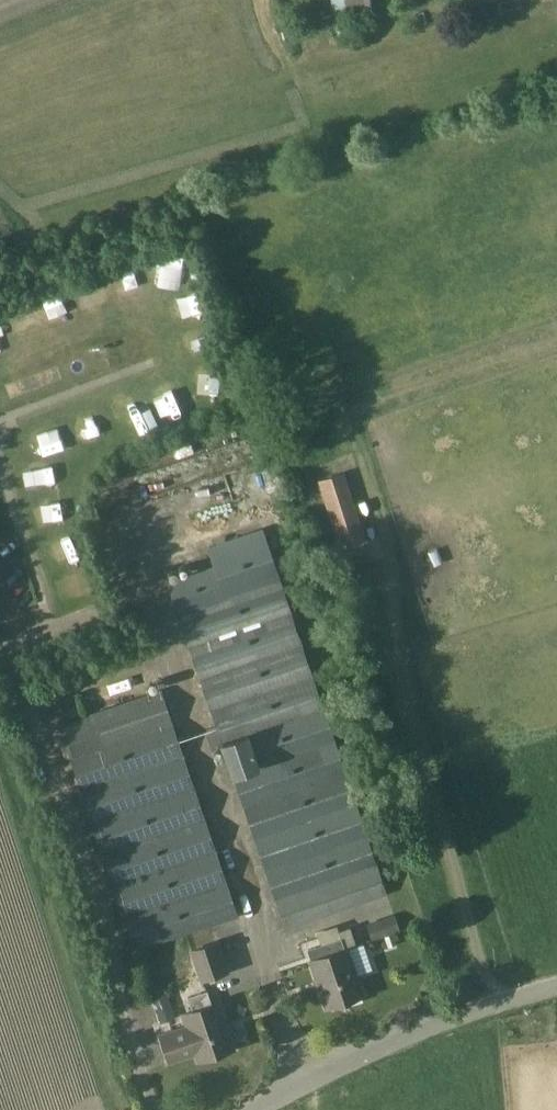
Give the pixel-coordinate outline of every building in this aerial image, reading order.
[(332,17),(372,12),(370,0),(330,0),(332,17)] [(338,32),(325,36),(332,55),(345,51),(338,32)] [(368,543),(344,473),(317,482),(341,552),(368,543)] [(213,753),(224,750),(286,929),(387,895),(262,528),(206,547),(213,565),(166,581),(217,730),(206,734),(213,753)] [(136,953),(239,917),(161,691),(58,726),(136,953)] [(218,940),(189,950),(200,983),(229,973),(218,940)] [(362,996),(346,949),(343,940),(307,951),(326,1008),(362,996)] [(211,1004),(207,991),(187,997),(191,1011),(183,1014),(187,1027),(161,1036),(169,1062),(196,1053),(198,1061),(233,1049),(217,1002),(211,1004)]
